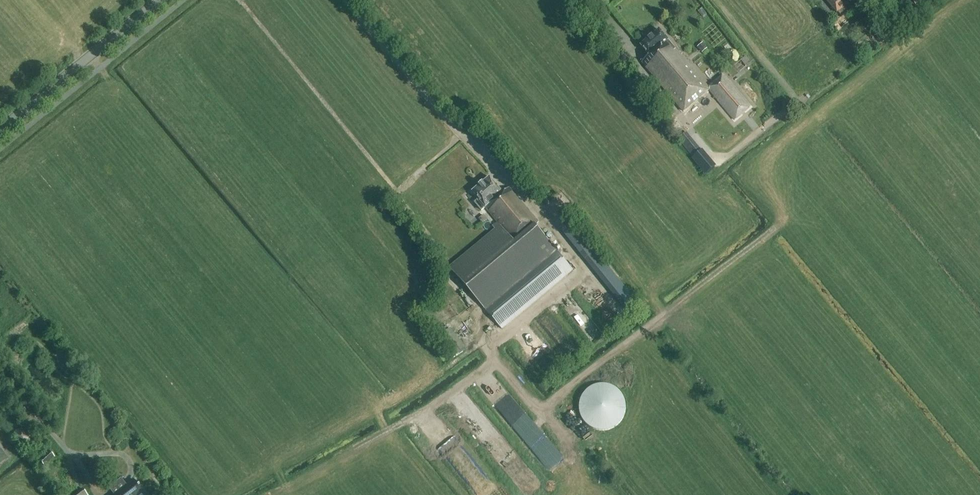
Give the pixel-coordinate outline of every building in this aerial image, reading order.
[(852,1),(851,0),(827,0),(837,12),(852,1)] [(917,8),(929,0),(911,0),(917,8)] [(835,21),(831,24),(838,32),(842,29),(849,24),(843,15),(835,21)] [(882,27),(876,19),(868,26),(879,41),(889,33),(883,26),(882,27)] [(708,87),(659,30),(641,46),(649,56),(642,62),(683,112),(710,89),(735,119),(751,106),(723,74),(708,87)] [(697,47),(702,53),(707,48),(702,43),(697,47)] [(746,67),(751,63),(746,57),(741,61),(746,67)] [(503,193),(489,178),(472,192),(478,200),(474,203),(482,212),(486,209),(502,228),(451,270),(501,330),(572,271),(535,226),(538,223),(509,188),(503,193)] [(482,224),(487,220),(484,215),(478,219),(482,224)] [(587,243),(577,252),(585,262),(595,253),(587,243)] [(588,385),(586,427),(627,429),(628,387),(588,385)] [(13,437),(21,447),(26,448),(30,445),(30,440),(22,430),(17,429),(13,432),(13,437)] [(44,467),(54,457),(48,450),(38,460),(44,467)] [(121,478),(108,488),(113,494),(139,494),(143,492),(133,480),(126,485),(121,478)]
